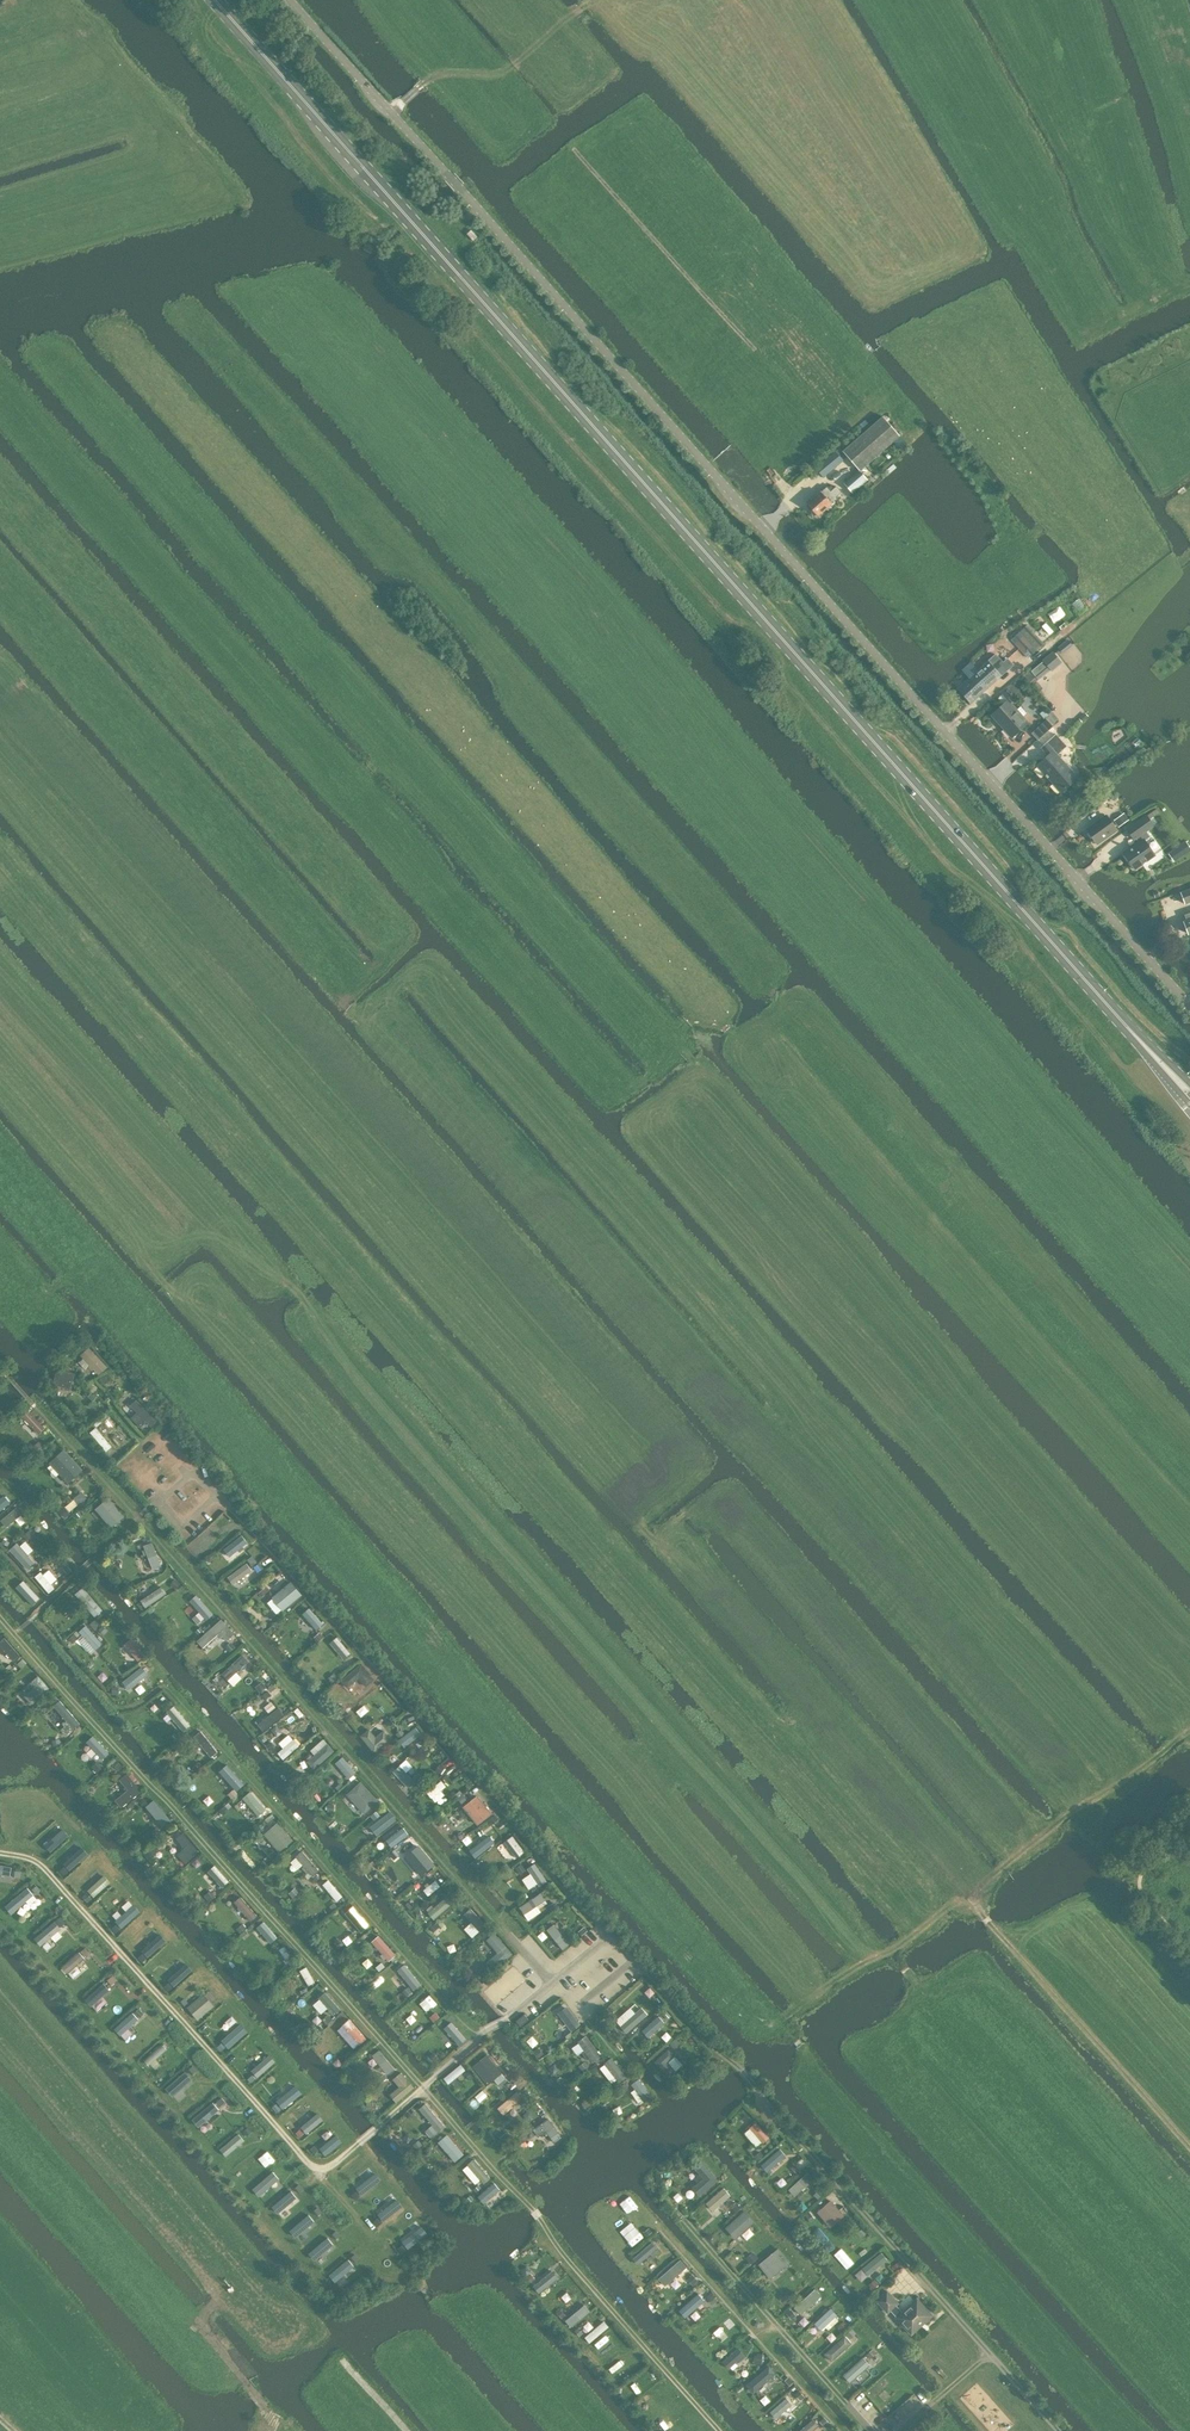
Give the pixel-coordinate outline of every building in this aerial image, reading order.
[(471,230),(469,231),(467,233),(466,234),(473,241),(477,237),(471,230)] [(859,470),(860,471),(865,467),(900,436),(883,417),(843,452),(859,470)] [(823,477),(843,461),(835,452),(815,468),(823,477)] [(854,493),(867,480),(860,471),(859,470),(845,483),(854,493)] [(807,504),(818,516),(838,499),(836,497),(841,492),(836,486),(834,488),(832,486),(829,488),(827,487),(807,504)] [(1012,640),(1022,651),(1028,658),(1036,650),(1044,644),(1027,626),(1020,632),(1012,640)] [(1011,641),(1008,643),(1015,650),(1017,648),(1011,641)] [(1043,661),(1031,671),(1038,680),(1050,670),(1051,671),(1062,663),(1053,651),(1042,660),(1043,661)] [(1012,673),(1022,663),(1021,663),(1027,658),(1021,652),(1006,666),(1012,673)] [(978,670),(974,665),(971,662),(962,670),(970,678),(958,689),(969,703),(1000,676),(988,662),(978,670)] [(1009,700),(992,716),(1012,738),(1029,722),(1023,716),(1027,713),(1021,706),(1017,709),(1009,700)] [(1047,720),(1032,733),(1038,740),(1052,728),(1053,727),(1053,726),(1055,724),(1043,710),(1040,713),(1044,719),(1045,718),(1047,720)] [(1078,777),(1058,755),(1067,746),(1056,734),(1041,748),(1048,756),(1037,766),(1062,792),(1078,777)] [(1153,826),(1149,820),(1159,813),(1156,809),(1147,816),(1127,829),(1134,839),(1136,838),(1139,843),(1123,854),(1134,869),(1155,855),(1144,840),(1148,838),(1148,835),(1145,831),(1153,826)] [(1124,814),(1115,821),(1118,826),(1128,820),(1124,814)] [(1106,815),(1086,829),(1097,844),(1117,830),(1106,815)] [(1186,853),(1181,845),(1168,853),(1174,862),(1186,853)] [(1181,892),(1185,904),(1189,902),(1189,889),(1181,892)] [(524,2014),(516,2020),(520,2026),(529,2019),(524,2014)] [(903,2311),(896,2305),(898,2303),(887,2291),(876,2300),(888,2313),(890,2310),(897,2317),(896,2317),(912,2334),(933,2315),(917,2298),(903,2311)]
